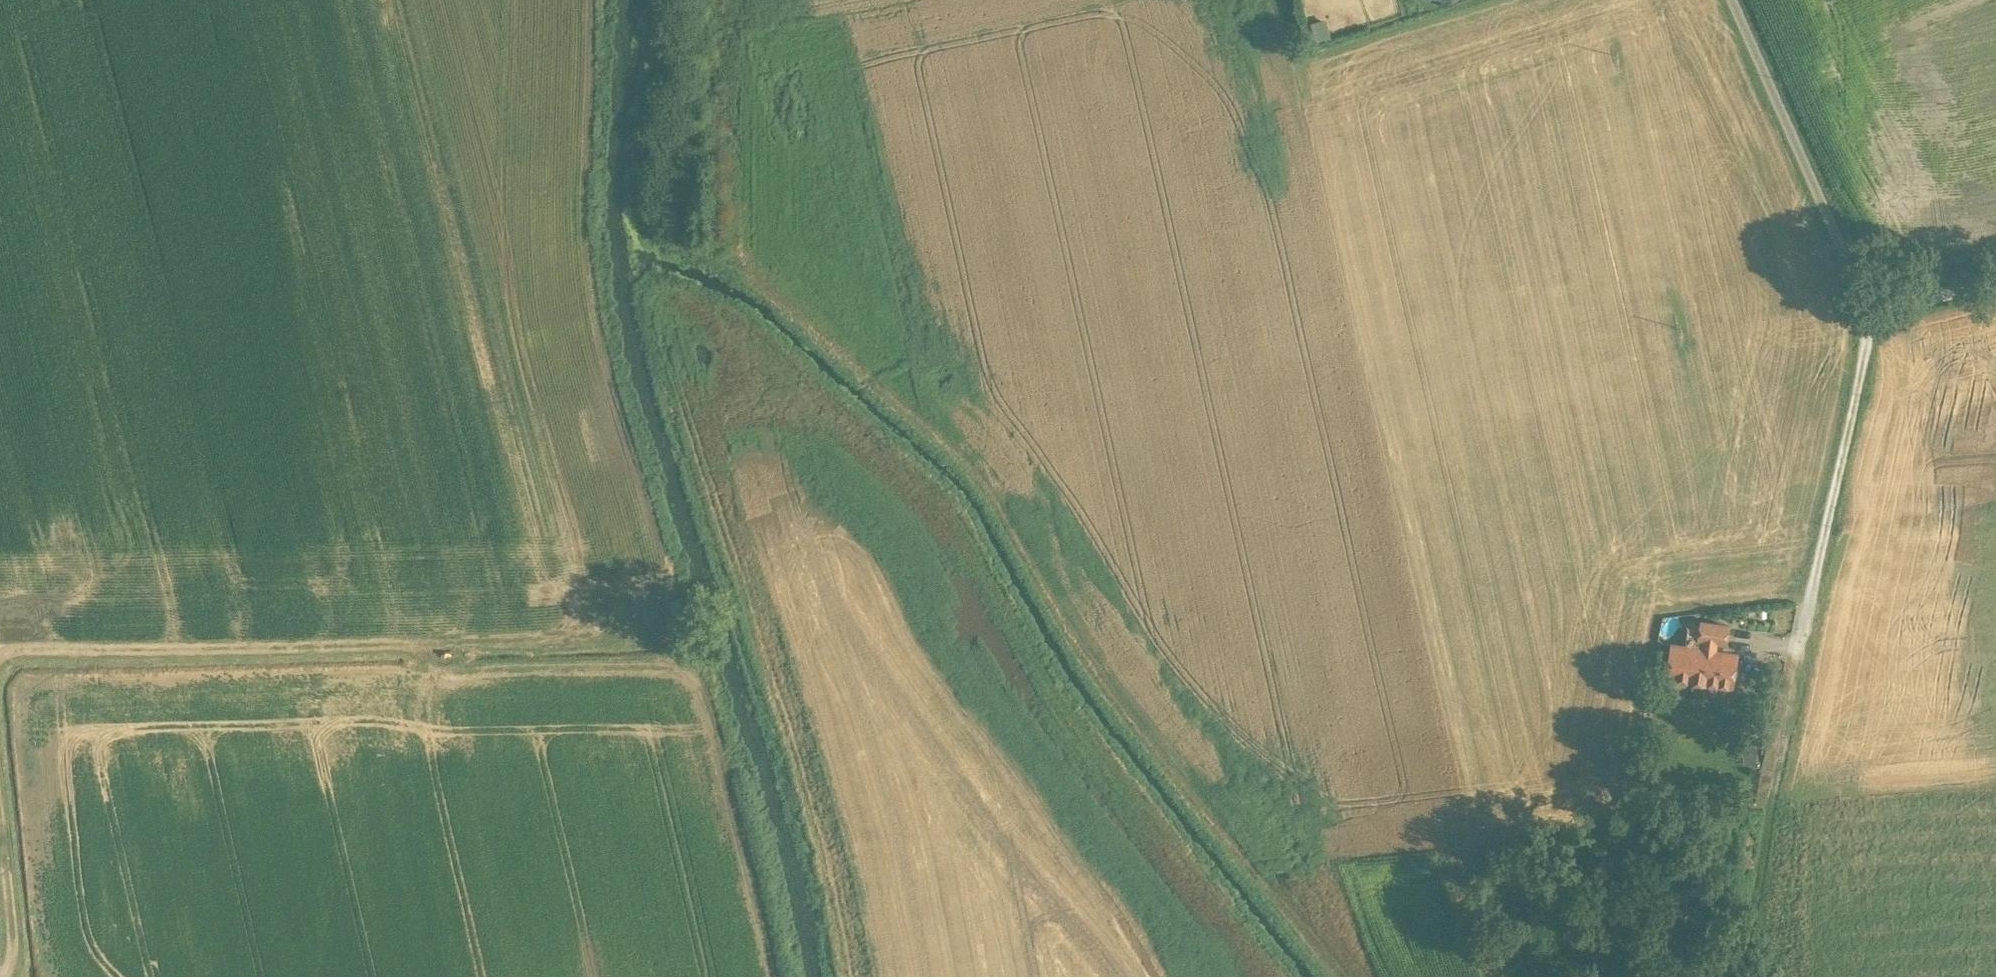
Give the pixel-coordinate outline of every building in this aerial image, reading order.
[(1702,621),(1701,628),(1698,647),(1715,650),(1716,640),(1726,642),(1728,625),(1702,621)] [(1688,626),(1685,645),(1698,647),(1701,628),(1688,626)] [(1667,675),(1733,685),(1737,654),(1715,650),(1698,647),(1685,645),(1672,643),(1667,675)]
